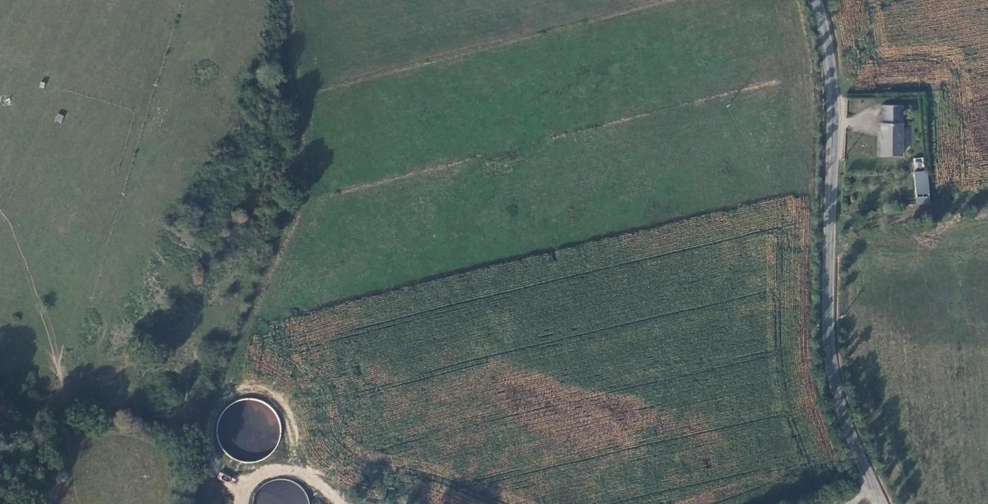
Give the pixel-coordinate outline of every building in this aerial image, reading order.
[(882,104),(882,114),(903,114),(903,104),(882,104)] [(881,154),(903,155),(903,114),(882,114),(881,154)] [(923,158),(914,159),(914,168),(924,168),(923,158)] [(913,173),(915,205),(927,202),(926,173),(913,173)] [(254,460),(268,466),(287,416),(269,409),(269,407),(231,393),(216,432),(226,436),(217,462),(235,469),(237,462),(251,468),(254,460)]
